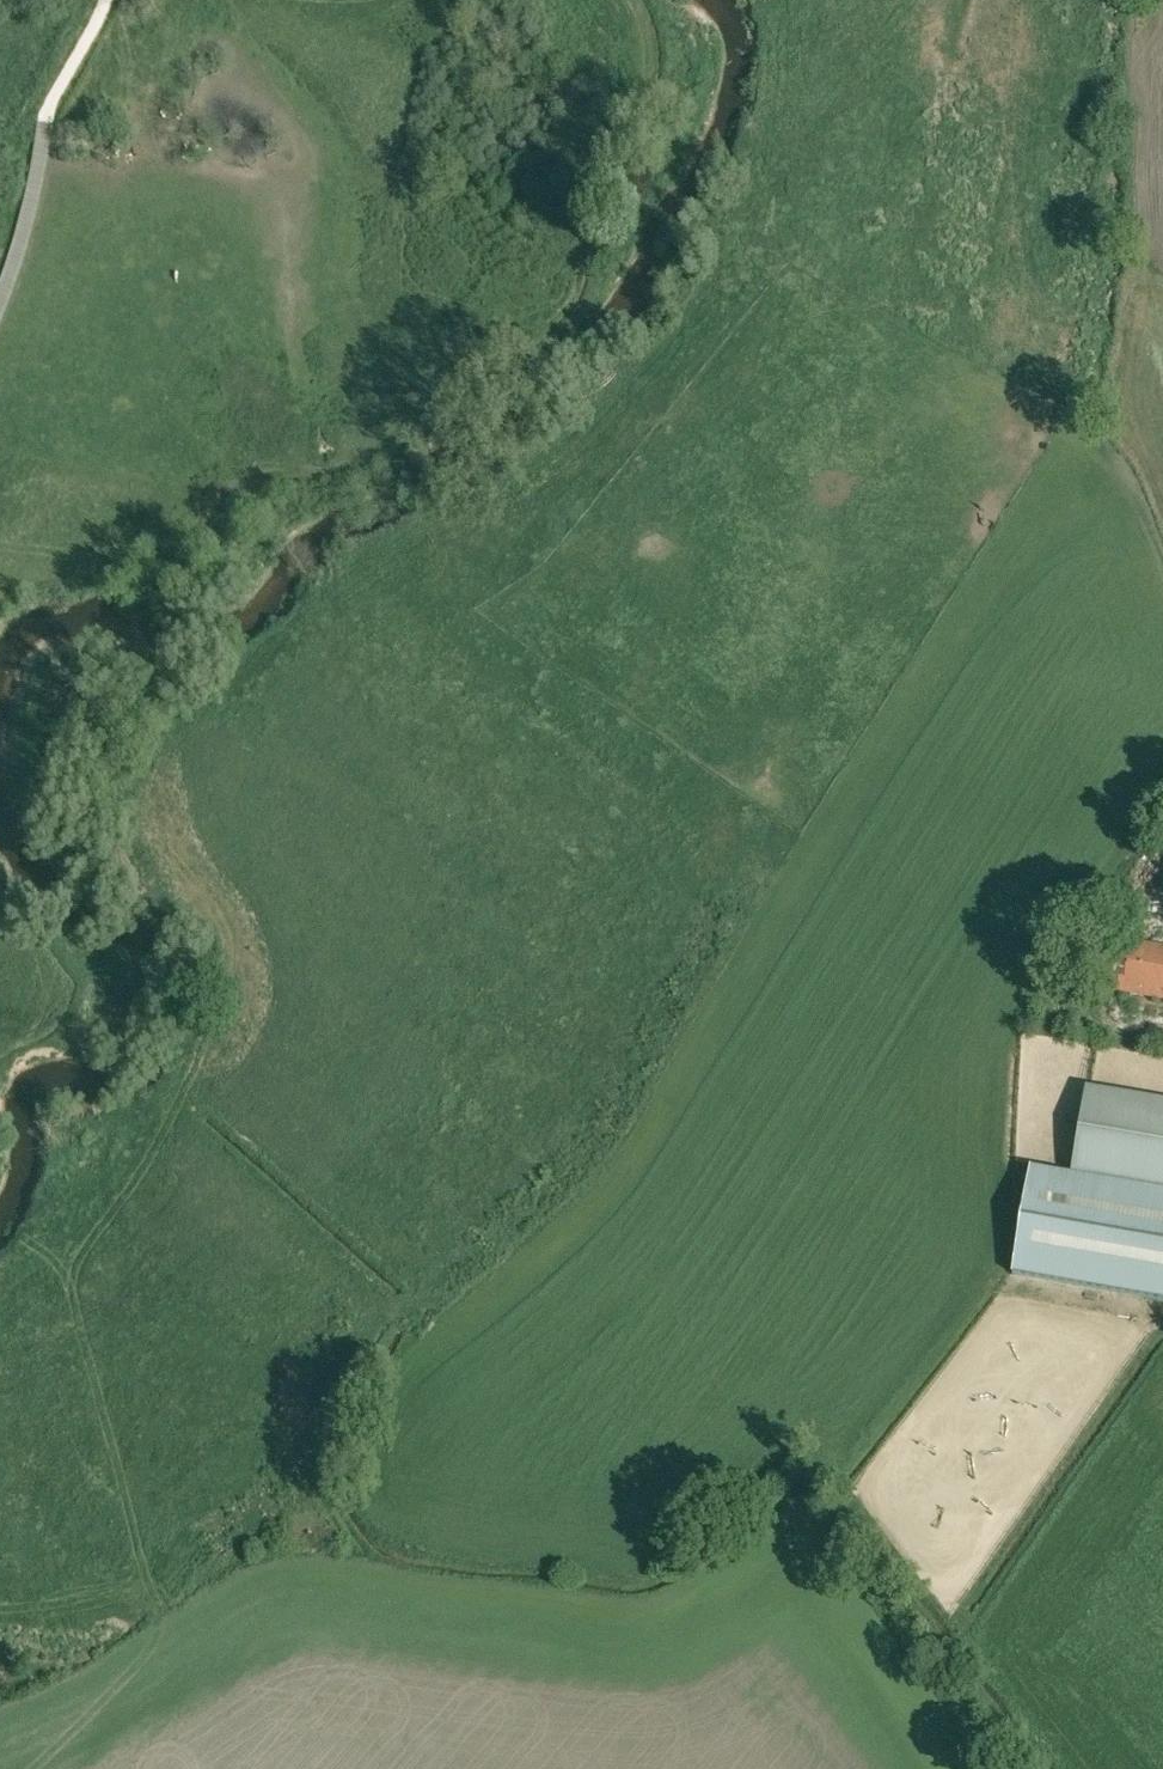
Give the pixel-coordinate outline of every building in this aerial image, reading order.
[(1121,938),(1113,990),(1162,999),(1162,945),(1121,938)] [(1014,1275),(1162,1299),(1162,1189),(1031,1168),(1014,1275)]
